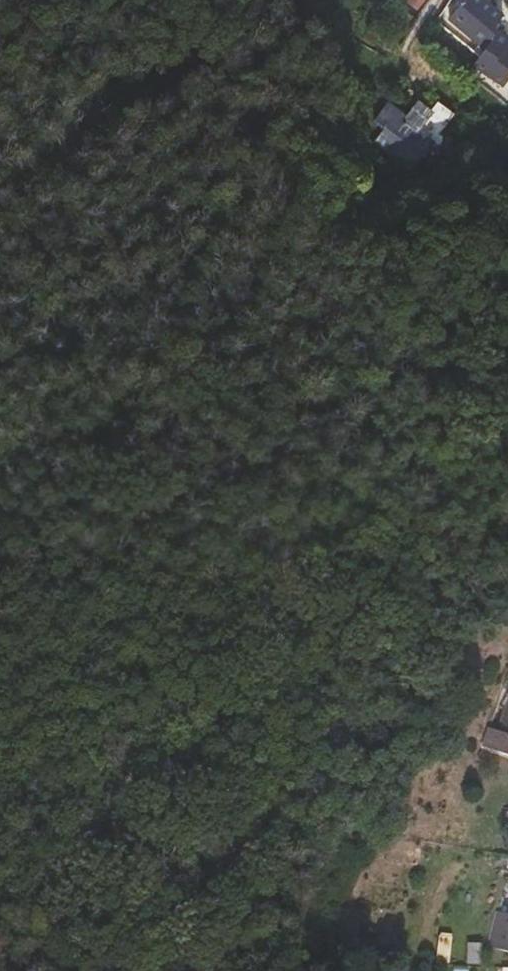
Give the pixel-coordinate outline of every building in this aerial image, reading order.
[(452,21),(482,44),(493,30),(504,15),(485,0),(468,0),(452,21)] [(489,50),(500,36),(493,30),(482,44),(489,50)] [(499,100),(505,104),(507,100),(507,89),(507,88),(499,100)] [(443,130),(465,100),(455,93),(434,124),(443,130)] [(387,108),(378,122),(386,127),(395,114),(387,108)] [(431,141),(395,114),(386,127),(376,141),(411,168),(431,141)] [(498,731),(490,728),(483,747),(507,756),(507,704),(498,731)] [(483,936),(507,943),(507,906),(491,902),(483,936)] [(480,959),(480,940),(468,939),(467,958),(480,959)]
